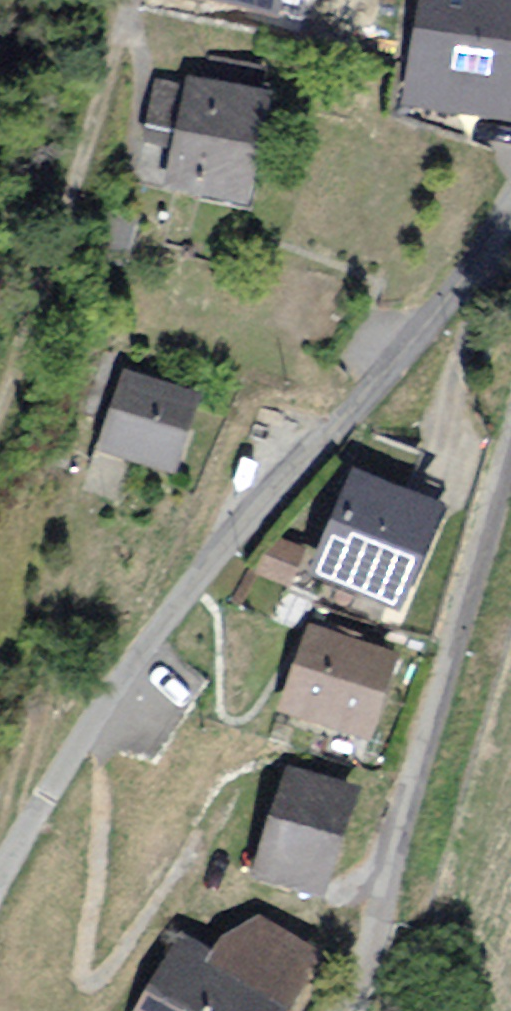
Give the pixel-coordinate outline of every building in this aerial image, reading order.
[(163,0),(240,16),(243,0),(163,0)] [(394,108),(499,125),(510,50),(510,0),(412,0),(394,108)] [(235,216),(262,101),(181,83),(179,93),(152,86),(130,180),(158,186),(155,198),(235,216)] [(130,227),(101,221),(91,268),(120,274),(130,227)] [(189,404),(117,379),(77,491),(110,503),(121,470),(161,484),(189,404)] [(432,499),(340,464),(295,583),(388,618),(432,499)] [(293,559),(268,549),(255,583),(281,593),(293,559)] [(387,661),(297,634),(270,723),(360,750),(387,661)] [(345,799),(280,778),(243,889),(308,910),(345,799)] [(312,965),(246,925),(212,944),(202,959),(175,942),(131,1010),(282,1010),(312,965)]
